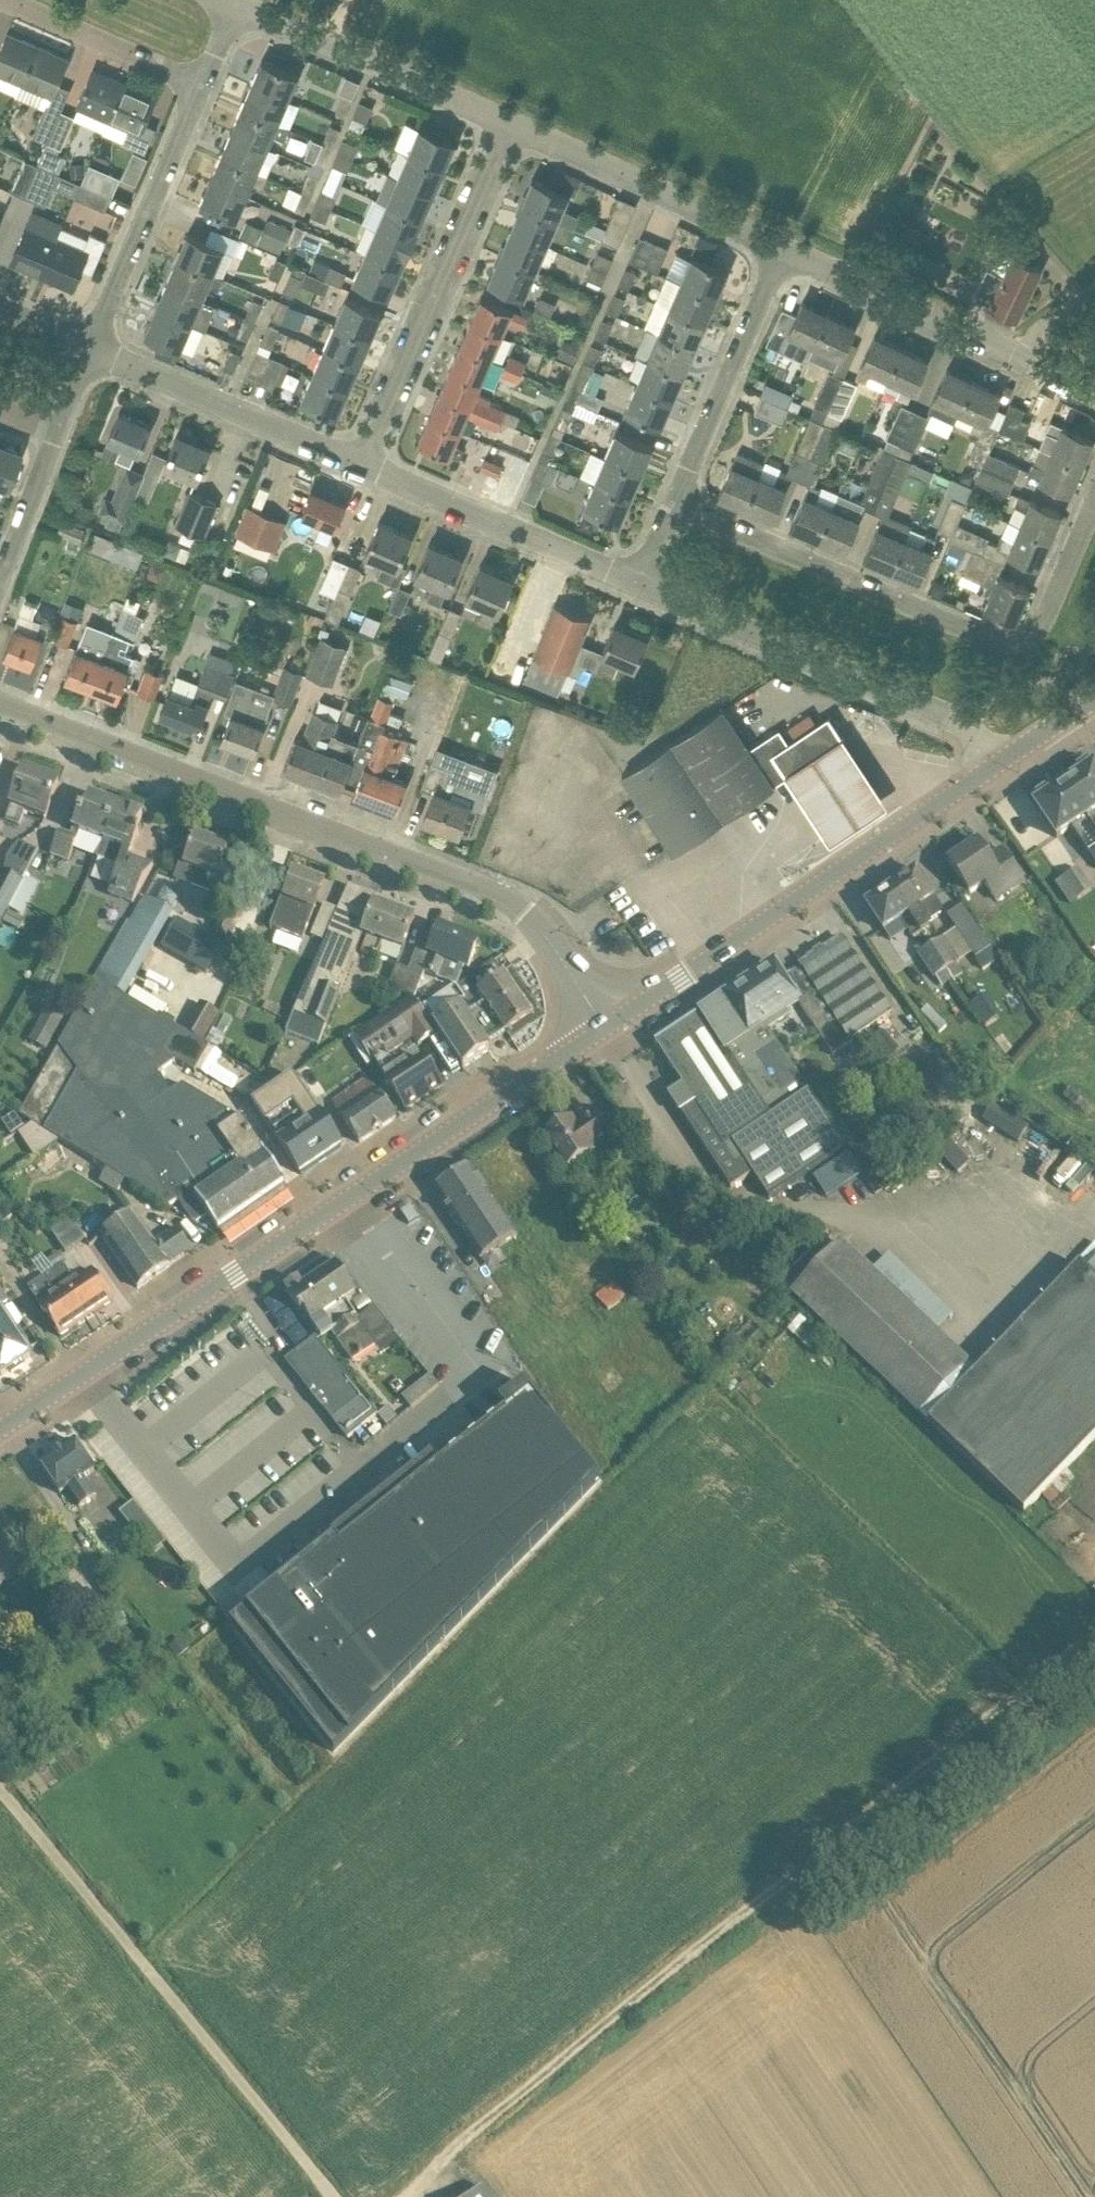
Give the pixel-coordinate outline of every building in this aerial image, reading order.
[(0,50),(0,70),(23,80),(38,45),(8,31),(0,50)] [(38,45),(23,80),(53,93),(69,58),(38,45)] [(253,83),(289,98),(299,73),(263,58),(253,83)] [(80,105),(79,107),(109,120),(121,92),(125,82),(94,68),(78,104),(80,105)] [(125,82),(121,92),(109,120),(104,131),(124,140),(145,149),(155,126),(145,122),(157,95),(125,82)] [(242,106),(279,122),(290,126),(301,103),(289,98),(253,83),(242,106)] [(336,111),(338,112),(347,115),(355,98),(344,93),(336,111)] [(374,105),(360,100),(354,116),(367,122),(374,105)] [(48,141),(61,109),(49,104),(46,103),(45,107),(33,135),(48,141)] [(232,130),(269,146),(279,122),(242,106),(232,130)] [(61,109),(48,141),(61,147),(75,115),(61,109)] [(334,146),(342,128),(332,124),(331,124),(324,141),(334,146)] [(409,151),(445,167),(455,143),(456,141),(421,125),(409,151)] [(258,170),(267,174),(272,162),(263,159),(269,146),(232,130),(222,154),(258,170)] [(339,151),(354,157),(359,145),(344,138),(339,151)] [(324,141),(315,160),(326,165),(334,146),(324,141)] [(39,163),(52,168),(59,171),(67,155),(46,146),(39,163)] [(339,151),(333,163),(348,170),(354,157),(339,151)] [(409,151),(398,176),(434,192),(445,167),(409,151)] [(248,194),(253,181),(258,170),(222,154),(212,178),(248,194)] [(25,196),(39,163),(25,158),(11,190),(25,196)] [(83,176),(83,161),(71,162),(72,176),(83,176)] [(59,171),(52,168),(39,163),(25,196),(45,204),(54,185),(59,171)] [(112,195),(120,176),(89,163),(81,181),(112,195)] [(312,196),(321,176),(310,171),(302,191),(312,196)] [(389,173),(378,197),(423,217),(434,192),(398,176),(398,177),(389,173)] [(522,203),(575,226),(580,214),(563,207),(569,193),(534,177),(522,203)] [(201,203),(211,207),(237,218),(248,194),(212,178),(201,203)] [(106,209),(112,195),(81,181),(75,195),(106,209)] [(6,200),(11,188),(0,184),(0,217),(7,201),(6,200)] [(334,194),(323,188),(317,201),(332,207),(337,195),(334,194)] [(312,196),(302,191),(295,207),(306,212),(312,196)] [(377,227),(402,238),(412,242),(423,217),(378,197),(378,198),(387,202),(377,227)] [(332,207),(317,201),(311,214),(326,221),(332,207)] [(511,228),(547,244),(558,219),(574,226),(575,226),(522,203),(511,228)] [(42,274),(47,264),(57,241),(58,237),(65,223),(34,210),(28,224),(12,261),(42,274)] [(602,238),(619,246),(630,221),(613,213),(602,238)] [(290,228),(269,219),(259,244),(280,253),(290,228)] [(264,227),(247,220),(240,237),(257,244),(264,227)] [(298,245),(306,227),(296,222),(287,240),(298,245)] [(412,242),(402,238),(377,227),(366,252),(401,267),(412,242)] [(501,253),(536,269),(547,244),(511,228),(501,253)] [(178,257),(214,272),(225,247),(189,231),(178,257)] [(91,232),(83,251),(57,241),(47,264),(42,274),(73,287),(81,267),(93,272),(107,239),(91,232)] [(1017,316),(1022,306),(1041,266),(1034,262),(1041,247),(1010,232),(1002,248),(1015,255),(992,304),(1017,316)] [(700,234),(692,252),(712,260),(719,242),(700,234)] [(641,235),(633,255),(631,259),(645,265),(656,241),(641,235)] [(593,264),(608,271),(614,258),(598,251),(593,264)] [(401,267),(366,252),(355,278),(390,293),(391,291),(401,267)] [(525,295),(536,269),(501,253),(489,279),(525,295)] [(682,280),(708,292),(717,296),(729,270),(693,254),(682,280)] [(325,278),(331,281),(341,285),(347,271),(325,262),(312,256),(308,266),(319,271),(318,273),(326,277),(325,278)] [(203,297),(209,283),(219,288),(224,277),(214,273),(214,272),(178,257),(167,282),(203,297)] [(270,275),(280,279),(288,261),(278,257),(270,275)] [(602,284),(608,271),(593,264),(587,277),(602,284)] [(302,282),(307,271),(307,270),(295,265),(283,291),(294,296),(300,281),(302,282)] [(619,284),(629,289),(637,271),(626,267),(619,284)] [(326,292),(331,281),(325,278),(307,271),(302,282),(326,292)] [(671,306),(706,322),(717,296),(708,292),(682,280),(671,306)] [(167,282),(157,307),(192,322),(203,297),(167,282)] [(615,292),(607,310),(617,314),(625,296),(615,292)] [(347,295),(335,322),(371,337),(383,311),(347,295)] [(502,333),(508,319),(525,326),(530,316),(482,295),(472,320),(502,333)] [(541,295),(535,309),(550,316),(556,302),(541,295)] [(237,313),(246,317),(256,321),(264,302),(254,298),(250,306),(242,303),(237,313)] [(280,298),(272,317),(283,321),(291,302),(280,298)] [(803,301),(797,312),(784,306),(767,342),(808,361),(810,354),(829,313),(803,301)] [(695,347),(706,322),(671,306),(660,332),(695,347)] [(192,322),(157,307),(146,333),(181,348),(192,322)] [(810,354),(826,362),(837,367),(856,325),(829,313),(810,354)] [(256,321),(246,317),(238,334),(249,339),(256,321)] [(604,317),(596,335),(606,339),(613,322),(604,317)] [(461,344),(492,357),(496,348),(502,333),(472,320),(461,344)] [(324,347),(360,363),(371,337),(335,322),(324,347)] [(269,324),(262,341),(273,346),(280,328),(269,324)] [(639,353),(684,373),(695,347),(660,332),(650,327),(639,353)] [(876,334),(856,376),(882,388),(886,380),(902,346),(876,334)] [(565,338),(558,355),(573,361),(580,345),(565,338)] [(592,343),(585,360),(595,364),(602,347),(592,343)] [(451,368),(481,381),(492,357),(461,344),(451,368)] [(902,346),(886,380),(901,387),(897,396),(909,401),(928,358),(902,346)] [(324,347),(313,373),(349,388),(360,363),(324,347)] [(232,348),(224,366),(218,380),(228,384),(234,371),(242,353),(232,348)] [(258,350),(254,359),(280,370),(284,361),(277,358),(258,350)] [(637,383),(673,398),(684,373),(639,353),(638,354),(648,358),(637,383)] [(506,363),(523,370),(526,361),(510,354),(506,363)] [(486,382),(495,384),(501,358),(492,356),(486,382)] [(584,389),(595,364),(585,360),(568,396),(579,400),(598,409),(604,398),(584,389)] [(523,370),(506,363),(501,373),(505,375),(518,380),(519,379),(522,372),(523,370)] [(477,392),(481,381),(451,368),(441,391),(516,424),(521,415),(490,401),(492,398),(477,392)] [(948,368),(929,410),(955,422),(960,411),(974,380),(948,368)] [(816,404),(811,416),(826,422),(845,377),(830,370),(815,404),(816,404)] [(349,388),(313,373),(302,399),(338,415),(349,388)] [(826,422),(838,427),(842,417),(857,382),(845,377),(826,422)] [(974,380),(960,411),(975,417),(970,429),(980,433),(968,458),(982,465),(989,451),(997,433),(985,427),(1001,392),(974,380)] [(556,404),(562,390),(547,383),(541,381),(535,395),(541,397),(556,404)] [(662,424),(673,398),(637,383),(626,409),(662,424)] [(777,401),(787,405),(792,393),(782,389),(777,401)] [(430,415),(460,428),(466,415),(497,428),(501,420),(515,427),(516,424),(441,391),(430,415)] [(755,411),(775,419),(782,422),(789,406),(787,405),(777,401),(766,396),(762,395),(755,411)] [(566,429),(574,411),(579,400),(568,396),(555,425),(566,429)] [(1023,439),(1026,432),(1031,421),(1021,416),(1025,407),(1011,401),(1003,421),(999,428),(1023,439)] [(901,443),(917,409),(902,403),(887,436),(889,437),(885,447),(896,452),(901,443)] [(931,416),(917,409),(901,443),(915,449),(931,416)] [(116,458),(118,453),(123,443),(139,450),(140,450),(151,424),(120,410),(109,437),(110,438),(103,453),(116,458)] [(460,457),(465,448),(470,450),(476,435),(460,428),(430,415),(420,440),(450,453),(460,457)] [(811,456),(826,422),(811,416),(796,450),(811,456)] [(1093,437),(1083,433),(1051,419),(1047,430),(1059,435),(1052,451),(1082,464),(1093,437)] [(840,428),(838,427),(826,422),(811,456),(825,462),(833,443),(839,429),(840,428)] [(606,455),(642,471),(653,444),(617,429),(606,455)] [(552,432),(544,450),(554,455),(562,436),(552,432)] [(165,463),(198,477),(210,446),(178,433),(168,455),(165,463)] [(8,486),(21,449),(0,441),(0,483),(8,486)] [(869,482),(884,489),(898,454),(884,448),(869,482)] [(165,463),(168,455),(155,449),(145,471),(146,471),(159,477),(165,463)] [(801,479),(811,456),(796,450),(787,472),(780,469),(775,482),(759,475),(747,504),(773,516),(786,486),(790,475),(801,479)] [(1041,477),(1041,478),(1071,490),(1082,464),(1052,451),(1049,450),(1043,465),(1033,462),(1029,472),(1041,477)] [(513,451),(503,476),(520,483),(530,458),(513,451)] [(759,475),(765,463),(738,451),(720,493),(747,504),(759,475)] [(982,465),(1015,478),(1021,465),(989,451),(982,465)] [(884,489),(897,495),(908,470),(930,480),(935,470),(898,454),(884,489)] [(631,496),(642,471),(606,455),(595,481),(631,496)] [(815,484),(825,462),(811,456),(801,479),(811,484),(806,495),(793,524),(820,536),(824,526),(832,507),(817,500),(822,487),(815,484)] [(482,468),(498,474),(503,463),(487,457),(482,468)] [(541,457),(532,476),(545,482),(551,485),(559,466),(557,465),(557,464),(541,457)] [(976,478),(1008,493),(1015,478),(982,465),(976,478)] [(971,483),(976,472),(971,469),(963,472),(960,478),(971,483)] [(938,528),(953,534),(958,523),(974,485),(959,479),(938,528)] [(620,522),(624,512),(631,496),(595,481),(584,507),(620,522)] [(859,518),(864,505),(860,504),(861,500),(845,493),(849,484),(843,481),(838,494),(832,507),(824,526),(820,536),(847,547),(859,518)] [(100,510),(110,514),(106,523),(120,529),(124,520),(130,504),(134,495),(117,488),(113,497),(107,494),(100,510)] [(303,512),(337,527),(347,502),(313,488),(303,512)] [(204,534),(218,502),(191,490),(177,523),(204,534)] [(1041,533),(1051,537),(1062,510),(1052,506),(1033,498),(1032,498),(1020,493),(1016,503),(1017,504),(1028,509),(1026,513),(1021,524),(1041,533)] [(238,533),(239,533),(235,544),(268,558),(272,547),(274,548),(286,520),(249,505),(238,533)] [(912,523),(889,513),(888,515),(885,514),(880,527),(879,527),(867,556),(893,567),(911,526),(912,523)] [(80,542),(86,528),(63,519),(58,532),(80,542)] [(378,576),(391,581),(399,585),(407,565),(400,562),(412,534),(380,520),(366,552),(385,560),(378,576)] [(1039,564),(1051,537),(1041,533),(1021,524),(1014,540),(1002,535),(999,543),(989,539),(990,536),(958,523),(953,534),(951,538),(952,538),(969,545),(975,548),(1005,561),(1010,551),(1039,564)] [(911,526),(893,567),(920,579),(932,549),(937,537),(911,526)] [(969,545),(952,538),(947,551),(964,558),(969,545)] [(170,539),(164,552),(186,562),(192,548),(170,539)] [(448,587),(449,588),(463,556),(431,542),(417,574),(435,582),(428,598),(441,603),(448,587)] [(964,574),(995,587),(987,605),(1016,618),(1030,586),(1000,573),(1005,561),(975,548),(964,574)] [(334,556),(321,588),(335,594),(350,562),(334,556)] [(148,575),(161,580),(166,566),(153,561),(148,575)] [(362,568),(350,562),(327,616),(339,621),(362,568)] [(481,564),(468,596),(486,603),(479,619),(492,625),(499,609),(500,609),(513,578),(481,564)] [(402,613),(412,589),(400,584),(390,608),(402,613)] [(43,634),(38,632),(28,628),(32,615),(37,604),(26,600),(5,654),(32,664),(43,634)] [(83,608),(66,602),(61,613),(64,614),(78,620),(83,608)] [(282,619),(278,602),(263,605),(267,622),(282,619)] [(555,602),(534,655),(535,655),(525,679),(560,693),(562,687),(564,688),(571,671),(583,643),(582,642),(592,617),(555,602)] [(104,657),(92,687),(118,697),(124,683),(130,685),(135,671),(129,669),(134,654),(120,649),(122,644),(127,646),(130,638),(135,640),(145,615),(136,611),(123,606),(114,631),(104,657)] [(429,655),(442,661),(463,611),(451,606),(429,655)] [(64,614),(54,639),(69,645),(78,620),(64,614)] [(583,643),(571,671),(578,674),(583,662),(590,665),(614,675),(620,659),(636,665),(648,637),(616,623),(604,652),(583,643)] [(66,677),(92,687),(104,657),(114,631),(101,626),(98,634),(84,629),(66,677)] [(348,645),(323,636),(308,674),(333,683),(348,645)] [(524,673),(530,651),(505,644),(499,666),(524,673)] [(236,674),(229,671),(234,660),(211,651),(207,662),(200,679),(192,702),(181,696),(169,692),(161,713),(199,728),(213,692),(227,697),(236,674)] [(150,662),(146,671),(139,691),(155,697),(166,669),(150,662)] [(292,703),(304,672),(286,665),(275,692),(275,696),(292,703)] [(387,670),(381,686),(398,692),(406,695),(412,680),(404,677),(387,670)] [(254,749),(258,739),(264,724),(244,716),(256,685),(237,677),(225,709),(232,712),(223,737),(254,749)] [(359,741),(346,778),(343,783),(356,788),(355,792),(397,808),(408,780),(395,775),(409,738),(382,727),(384,721),(398,727),(403,715),(391,710),(395,700),(378,694),(370,715),(369,715),(359,741)] [(725,707),(674,741),(623,774),(624,776),(672,848),(671,849),(673,850),(724,816),(725,816),(725,815),(789,773),(788,772),(841,737),(843,739),(846,737),(844,734),(843,735),(831,717),(832,717),(830,714),(789,741),(780,727),(750,746),(725,707)] [(317,711),(314,710),(303,738),(296,736),(285,765),(314,776),(342,787),(343,783),(346,778),(359,741),(334,731),(338,719),(317,711)] [(357,711),(351,725),(361,729),(366,714),(357,711)] [(452,766),(439,761),(432,758),(422,786),(435,791),(424,818),(459,832),(471,801),(483,806),(493,782),(452,766)] [(1064,785),(1069,791),(1094,830),(1094,765),(1094,764),(1094,765),(1087,763),(1078,769),(1077,776),(1064,785)] [(24,812),(45,820),(60,782),(25,769),(6,819),(19,825),(24,812)] [(1069,791),(1064,785),(1054,791),(1053,793),(1046,791),(1037,797),(1036,804),(1035,804),(1057,837),(1072,828),(1088,853),(1094,848),(1094,830),(1069,791)] [(74,829),(103,840),(117,804),(90,794),(84,812),(80,810),(78,816),(79,816),(74,829)] [(143,814),(117,804),(113,814),(97,857),(120,866),(110,894),(133,903),(152,865),(129,857),(131,851),(132,852),(137,838),(138,839),(140,833),(136,832),(143,814)] [(78,837),(60,830),(50,855),(68,862),(78,837)] [(196,835),(185,863),(182,862),(175,880),(192,886),(198,870),(219,878),(230,848),(196,835)] [(949,862),(970,893),(985,883),(996,899),(1024,880),(1008,856),(994,865),(979,842),(949,862)] [(1064,878),(1078,899),(1093,888),(1079,868),(1064,878)] [(0,873),(0,922),(2,923),(3,921),(9,908),(24,880),(2,869),(0,873)] [(917,869),(892,887),(922,933),(931,927),(928,923),(942,914),(943,908),(917,869)] [(295,872),(285,898),(282,896),(270,928),(303,940),(315,909),(325,883),(295,872)] [(319,1045),(340,991),(348,973),(363,934),(369,936),(362,953),(376,958),(382,942),(404,950),(416,918),(396,910),(398,905),(350,887),(355,875),(354,875),(339,910),(325,941),(316,961),(287,1032),(319,1045)] [(866,903),(872,913),(884,930),(901,919),(913,938),(922,933),(892,887),(866,903)] [(165,888),(159,902),(172,908),(178,894),(165,888)] [(97,980),(125,996),(175,912),(146,896),(97,980)] [(325,941),(339,910),(325,904),(312,936),(325,941)] [(22,916),(9,908),(3,921),(18,929),(24,917),(22,916)] [(226,937),(233,920),(223,915),(216,933),(226,937)] [(207,972),(222,946),(178,921),(163,947),(207,972)] [(990,949),(991,947),(976,925),(960,935),(984,970),(998,961),(990,949)] [(440,927),(430,953),(423,971),(440,977),(439,979),(456,986),(463,971),(467,972),(477,947),(476,947),(453,938),(455,933),(440,927)] [(801,964),(830,1008),(850,1039),(851,1038),(891,1012),(842,938),(801,964)] [(957,964),(960,962),(943,938),(931,946),(953,980),(964,973),(957,964)] [(262,964),(269,946),(257,941),(250,959),(262,964)] [(953,980),(931,946),(918,955),(933,979),(946,970),(953,980)] [(753,1212),(823,1164),(846,1148),(804,1082),(768,1028),(788,1015),(785,1011),(800,1002),(775,964),(774,964),(767,963),(758,969),(757,976),(716,1003),(693,1018),(656,1043),(658,1045),(658,1044),(669,1058),(649,1071),(740,1207),(753,1212)] [(401,992),(409,970),(398,966),(389,988),(401,992)] [(424,976),(409,970),(401,992),(412,997),(415,998),(424,976)] [(461,1064),(489,1046),(533,1016),(504,975),(491,984),(482,970),(446,994),(432,1003),(424,1009),(461,1064)] [(163,1082),(158,1074),(177,1061),(196,1072),(210,1047),(163,1019),(127,998),(125,996),(97,980),(60,1045),(59,1046),(74,1067),(88,1084),(103,1092),(122,1092),(149,1089),(153,1087),(163,1082)] [(135,986),(127,998),(163,1019),(165,1014),(170,1007),(135,986)] [(1002,1015),(987,993),(970,1004),(985,1026),(1002,1015)] [(442,1085),(423,1056),(410,1065),(406,1059),(395,1066),(388,1056),(416,1038),(419,1043),(436,1031),(422,1011),(417,1003),(412,997),(349,1039),(368,1067),(375,1062),(406,1109),(442,1085)] [(425,997),(417,1003),(422,1011),(424,1009),(432,1003),(425,997)] [(203,1042),(220,1014),(200,1002),(183,1030),(203,1042)] [(48,1004),(35,1030),(54,1040),(67,1014),(48,1004)] [(850,1039),(830,1008),(811,1021),(833,1055),(853,1042),(851,1038),(850,1039)] [(216,1049),(225,1035),(235,1019),(225,1013),(215,1029),(213,1028),(204,1042),(216,1049)] [(122,1092),(103,1092),(88,1084),(74,1067),(59,1046),(20,1116),(40,1127),(58,1138),(57,1139),(106,1167),(131,1183),(169,1207),(179,1200),(193,1221),(197,1224),(209,1216),(219,1230),(220,1230),(220,1229),(264,1199),(285,1184),(286,1183),(241,1118),(184,1084),(171,1093),(163,1082),(153,1087),(149,1089),(122,1092)] [(253,1103),(252,1103),(301,1174),(342,1145),(293,1076),(253,1103)] [(360,1143),(397,1118),(379,1092),(378,1092),(369,1078),(333,1102),(343,1117),(360,1143)] [(1017,1140),(1027,1122),(994,1103),(984,1121),(1017,1140)] [(596,1148),(614,1136),(596,1109),(571,1126),(567,1119),(546,1133),(569,1168),(596,1149),(596,1148)] [(10,1135),(24,1126),(15,1112),(1,1121),(10,1135)] [(940,1153),(957,1172),(969,1161),(952,1142),(940,1153)] [(851,1152),(813,1177),(827,1198),(865,1173),(851,1152)] [(434,1190),(441,1199),(480,1259),(517,1235),(471,1166),(434,1190)] [(11,1218),(3,1206),(0,1204),(0,1226),(11,1218)] [(402,1212),(409,1224),(419,1218),(411,1206),(406,1209),(402,1212)] [(192,1249),(177,1227),(155,1243),(134,1213),(102,1236),(138,1287),(171,1265),(170,1264),(192,1249)] [(66,1252),(86,1238),(72,1218),(52,1231),(66,1252)] [(842,1241),(794,1291),(920,1412),(968,1361),(842,1241)] [(65,1264),(67,1263),(59,1252),(48,1260),(55,1270),(65,1264)] [(353,1360),(376,1345),(395,1332),(374,1306),(359,1318),(348,1299),(356,1293),(337,1265),(338,1265),(337,1264),(335,1265),(328,1255),(282,1286),(302,1314),(305,1312),(313,1322),(323,1315),(353,1360)] [(932,1421),(1028,1511),(1094,1439),(1094,1274),(1082,1261),(932,1421)] [(76,1282),(65,1264),(55,1270),(87,1319),(114,1301),(93,1271),(76,1282)] [(87,1319),(55,1270),(30,1287),(41,1305),(61,1336),(87,1319)] [(607,1312),(626,1298),(614,1283),(596,1297),(607,1312)] [(2,1376),(11,1370),(12,1373),(24,1365),(22,1362),(31,1356),(0,1310),(0,1373),(2,1376)] [(722,1342),(733,1353),(735,1355),(745,1345),(743,1343),(732,1332),(722,1342)] [(317,1338),(289,1359),(317,1394),(315,1395),(349,1438),(378,1414),(370,1404),(317,1338)] [(430,1374),(419,1383),(428,1394),(439,1385),(430,1374)] [(335,1538),(230,1622),(335,1752),(601,1480),(531,1393),(396,1501),(400,1506),(345,1550),(335,1538)] [(389,1406),(378,1414),(388,1427),(399,1418),(389,1406)] [(40,1464),(47,1473),(60,1493),(67,1489),(80,1508),(97,1496),(84,1477),(95,1470),(75,1441),(74,1442),(72,1443),(69,1441),(68,1440),(62,1445),(63,1450),(61,1450),(54,1455),(55,1455),(42,1463),(40,1464)] [(120,1512),(129,1523),(141,1513),(132,1502),(120,1512)] [(22,1570),(5,1543),(0,1546),(0,1585),(22,1570)] [(170,1616),(160,1623),(168,1634),(178,1627),(170,1616)] [(483,2186),(470,2196),(492,2196),(483,2186)]
